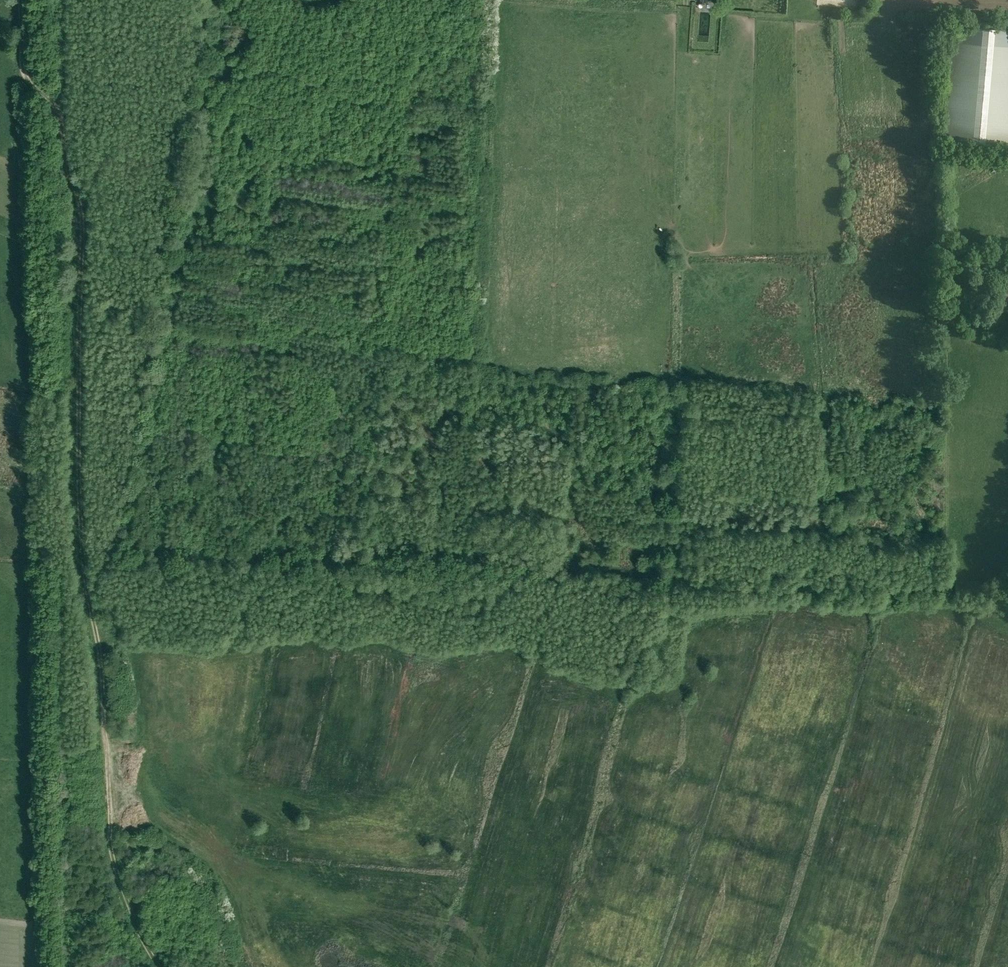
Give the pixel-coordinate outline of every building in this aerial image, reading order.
[(1007,147),(1007,33),(953,28),(943,141),(1007,147)]
